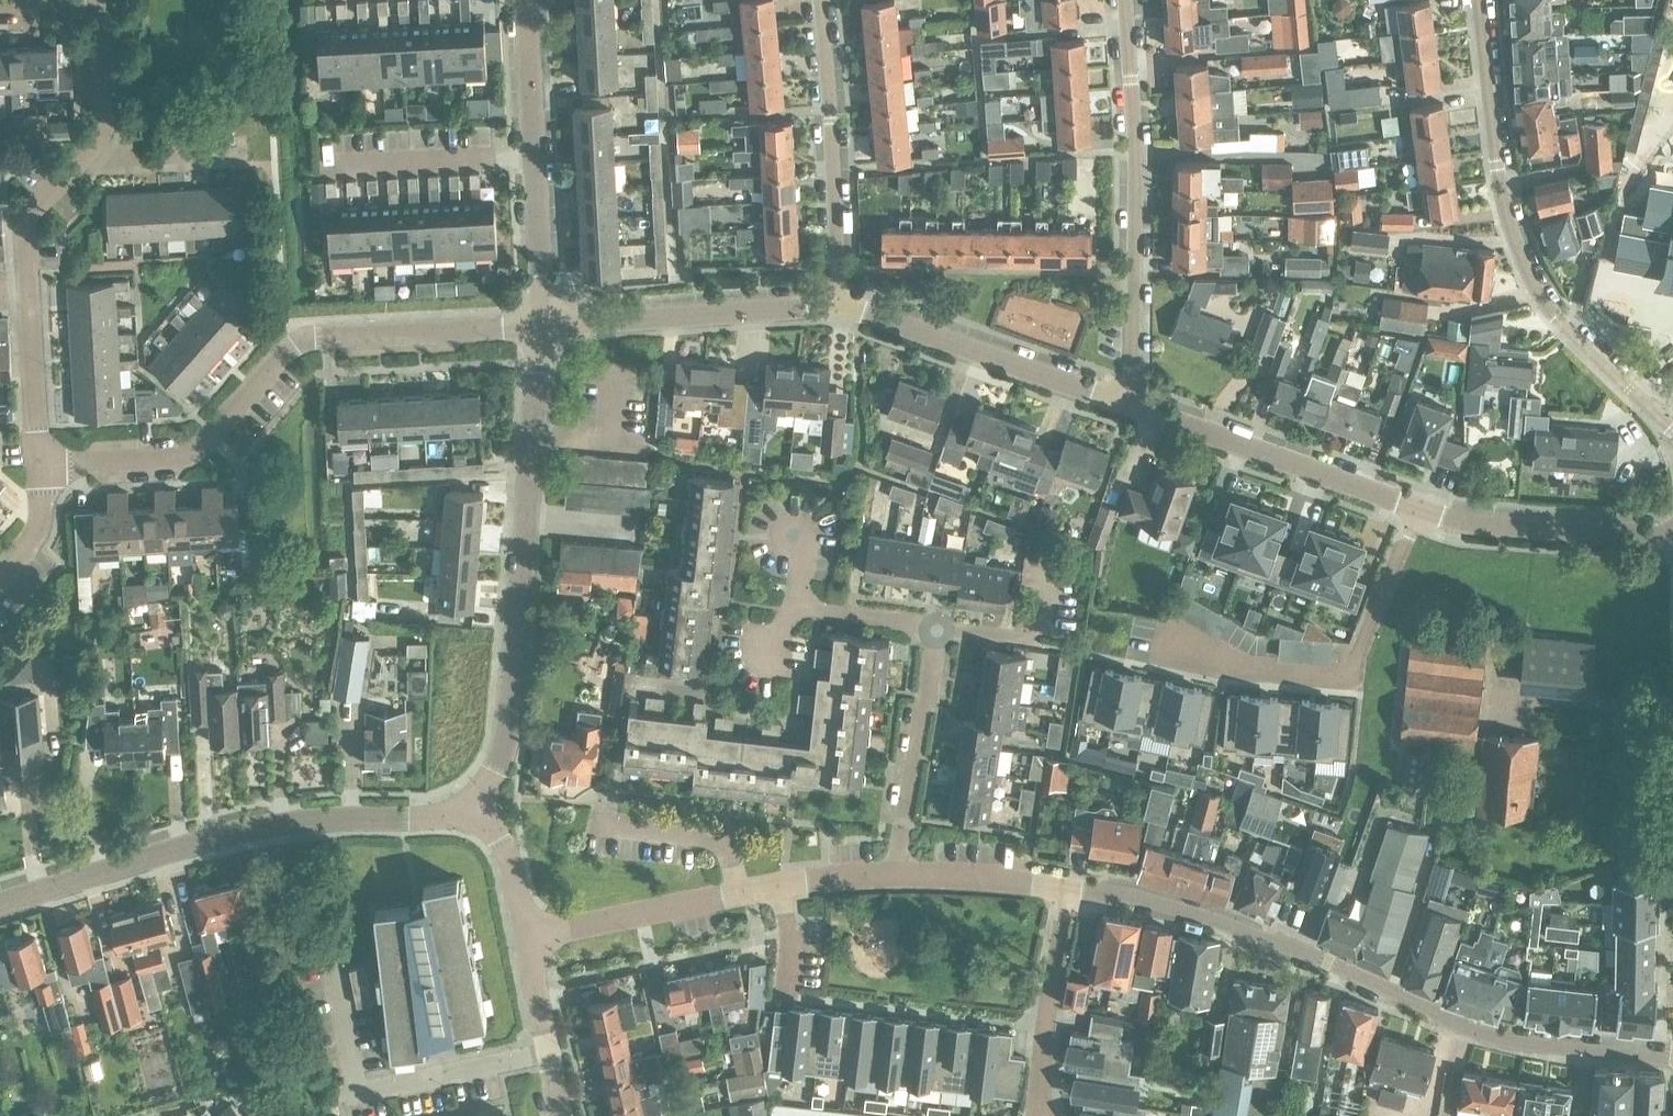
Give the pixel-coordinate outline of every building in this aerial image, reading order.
[(408,12),(408,0),(399,0),(399,13),(408,12)] [(429,11),(428,0),(419,0),(420,11),(429,11)] [(449,9),(449,0),(440,0),(440,10),(449,9)] [(470,8),(469,0),(460,0),(461,9),(470,8)] [(617,25),(615,0),(585,0),(577,0),(579,27),(617,25)] [(731,11),(730,0),(729,0),(713,1),(714,12),(731,11)] [(777,23),(775,0),(743,0),(746,26),(777,23)] [(994,1),(976,3),(978,32),(1009,31),(1006,0),(994,1)] [(1031,9),(1045,8),(1046,22),(1076,20),(1075,0),(1031,0),(1031,9)] [(1210,18),(1227,17),(1226,5),(1209,6),(1209,0),(1164,0),(1165,21),(1210,18)] [(1306,12),(1306,0),(1285,0),(1286,13),(1306,12)] [(1550,12),(1550,1),(1565,1),(1565,0),(1508,0),(1509,14),(1550,12)] [(379,14),(388,13),(387,1),(378,1),(379,14)] [(868,32),(899,29),(897,1),(865,4),(868,32)] [(1401,32),(1431,28),(1428,1),(1398,5),(1401,32)] [(358,15),(367,15),(367,2),(358,2),(358,15)] [(317,4),(318,16),(327,15),(326,3),(317,4)] [(338,16),(347,16),(346,3),(337,4),(338,16)] [(644,23),(655,23),(655,9),(643,10),(644,23)] [(1563,33),(1566,33),(1565,11),(1551,12),(1550,12),(1509,14),(1510,35),(1554,33),(1563,33)] [(1308,46),(1306,12),(1286,13),(1290,46),(1308,46)] [(1632,32),(1650,32),(1654,13),(1623,14),(1623,18),(1624,33),(1632,32)] [(909,28),(928,27),(927,15),(908,17),(909,28)] [(1166,33),(1167,46),(1198,44),(1198,42),(1207,41),(1207,39),(1216,38),(1216,36),(1228,35),(1227,17),(1210,18),(1165,21),(1166,23),(1163,23),(1162,25),(1163,32),(1165,33),(1166,33)] [(463,22),(466,76),(488,75),(484,21),(463,22)] [(1367,36),(1377,35),(1375,21),(1365,22),(1367,36)] [(446,77),(466,76),(463,22),(442,24),(446,77)] [(655,23),(644,23),(645,40),(656,39),(655,23)] [(748,52),(779,49),(777,23),(746,26),(748,52)] [(425,79),(446,77),(442,24),(422,25),(425,79)] [(405,80),(425,79),(422,25),(401,26),(405,80)] [(580,56),(618,54),(617,25),(579,27),(580,56)] [(966,25),(950,27),(951,34),(966,32),(966,25)] [(384,81),(405,80),(401,26),(381,27),(384,81)] [(364,82),(384,81),(381,27),(360,29),(364,82)] [(696,40),(733,36),(732,27),(696,30),(696,40)] [(1405,59),(1435,55),(1431,28),(1401,32),(1405,59)] [(343,84),(364,82),(360,29),(340,30),(343,84)] [(871,57),(902,54),(899,29),(868,32),(871,57)] [(322,85),(343,84),(340,30),(319,31),(322,85)] [(1655,32),(1632,121),(1643,124),(1666,35),(1655,32)] [(1649,50),(1654,32),(1650,32),(1632,32),(1633,51),(1649,50)] [(1512,57),(1568,54),(1567,44),(1566,33),(1563,33),(1554,33),(1510,35),(1512,57)] [(1217,53),(1251,51),(1250,34),(1228,35),(1216,36),(1216,38),(1217,53)] [(1056,69),(1087,66),(1085,39),(1054,42),(1053,37),(1038,38),(1039,53),(1055,52),(1056,69)] [(913,53),(931,51),(930,40),(911,42),(913,53)] [(1319,41),(1320,55),(1332,54),(1330,40),(1319,41)] [(984,72),(996,72),(996,57),(1008,56),(1007,42),(983,42),(984,72)] [(1575,54),(1599,52),(1599,45),(1575,46),(1575,54)] [(34,47),(36,85),(59,84),(60,97),(74,96),(72,66),(59,67),(58,46),(34,47)] [(12,86),(36,85),(34,47),(10,48),(12,86)] [(12,86),(10,48),(0,49),(0,87),(12,86)] [(751,77),(782,74),(779,49),(748,52),(751,77)] [(1640,71),(1644,71),(1649,50),(1633,51),(1631,51),(1632,71),(1640,71)] [(1317,52),(1300,53),(1302,67),(1319,64),(1317,52)] [(1599,52),(1575,54),(1576,61),(1599,60),(1599,52)] [(718,64),(736,62),(735,53),(717,54),(718,64)] [(618,54),(580,56),(582,85),(620,83),(618,54)] [(873,84),(904,81),(902,54),(871,57),(873,84)] [(1243,74),(1289,71),(1288,54),(1242,56),(1243,74)] [(1514,78),(1568,74),(1568,54),(1512,57),(1514,78)] [(1435,55),(1405,59),(1409,89),(1439,85),(1435,55)] [(1178,92),(1221,89),(1232,89),(1231,75),(1207,72),(1206,64),(1176,66),(1178,92)] [(915,80),(953,76),(952,65),(914,68),(915,80)] [(1057,93),(1088,91),(1087,66),(1056,69),(1057,93)] [(1341,87),(1338,67),(1324,68),(1329,106),(1380,100),(1378,82),(1341,87)] [(1010,71),(996,72),(984,72),(985,88),(1011,87),(1010,71)] [(1628,89),(1640,88),(1640,71),(1632,71),(1627,71),(1628,89)] [(782,74),(751,77),(753,105),(784,102),(782,74)] [(1516,101),(1564,94),(1564,93),(1569,93),(1568,74),(1514,78),(1516,101)] [(648,92),(659,92),(658,75),(647,76),(648,92)] [(710,91),(737,89),(736,79),(710,81),(710,91)] [(876,110),(907,107),(904,81),(873,84),(876,110)] [(1286,83),(1257,83),(1257,100),(1286,101),(1286,83)] [(1290,107),(1321,105),(1320,83),(1289,85),(1290,107)] [(1178,92),(1180,117),(1223,114),(1221,89),(1178,92)] [(1632,89),(1626,90),(1612,91),(1613,106),(1633,105),(1632,89)] [(917,106),(950,103),(949,91),(916,94),(917,106)] [(1059,118),(1090,116),(1088,91),(1057,93),(1059,118)] [(660,108),(659,92),(648,92),(649,109),(660,108)] [(1553,114),(1557,113),(1553,114),(1551,105),(1565,103),(1564,94),(1516,101),(1520,126),(1555,120),(1553,114)] [(685,95),(676,96),(677,114),(686,114),(685,95)] [(701,111),(725,109),(724,98),(700,100),(701,111)] [(988,122),(1004,121),(1002,99),(987,100),(988,122)] [(504,104),(495,104),(496,114),(505,114),(504,104)] [(1415,135),(1446,131),(1442,104),(1412,108),(1415,135)] [(577,136),(614,134),(613,105),(575,107),(577,136)] [(878,135),(909,132),(907,107),(876,110),(878,135)] [(1291,133),(1321,132),(1319,108),(1290,109),(1291,133)] [(38,114),(39,130),(50,130),(49,113),(38,114)] [(1180,117),(1181,142),(1238,137),(1237,113),(1223,114),(1180,117)] [(1343,126),(1359,124),(1358,113),(1342,114),(1343,126)] [(1555,120),(1520,126),(1524,151),(1557,147),(1557,150),(1580,147),(1575,116),(1574,115),(1558,118),(1557,113),(1553,114),(1555,120)] [(29,131),(39,130),(38,114),(28,114),(29,131)] [(1090,116),(1059,118),(1061,143),(1092,141),(1090,116)] [(1366,130),(1397,129),(1396,116),(1365,118),(1366,130)] [(919,131),(937,129),(936,118),(918,120),(919,131)] [(763,150),(794,148),(792,120),(762,122),(763,150)] [(1588,171),(1611,170),(1609,122),(1586,124),(1588,171)] [(731,133),(749,133),(748,124),(731,124),(731,133)] [(690,130),(678,130),(679,152),(690,151),(690,130)] [(1419,162),(1450,158),(1446,131),(1415,135),(1419,162)] [(909,132),(878,135),(881,161),(912,158),(909,132)] [(1286,132),(1276,133),(1277,149),(1287,149),(1286,132)] [(1251,134),(1251,150),(1276,149),(1276,133),(1251,134)] [(578,163),(616,161),(614,134),(577,136),(578,163)] [(987,157),(988,157),(1021,154),(1020,138),(986,140),(987,157)] [(653,159),(664,159),(663,143),(653,143),(653,159)] [(923,157),(941,156),(940,144),(922,146),(923,157)] [(1366,147),(1342,150),(1343,155),(1344,169),(1369,166),(1366,147)] [(765,176),(795,174),(794,148),(763,150),(732,151),(733,160),(746,159),(747,164),(764,163),(765,176)] [(1335,172),(1345,171),(1344,169),(1343,155),(1333,156),(1335,172)] [(1079,176),(1079,157),(1064,157),(1064,176),(1079,176)] [(1422,187),(1453,182),(1450,158),(1419,162),(1422,187)] [(654,175),(665,175),(664,159),(653,159),(654,175)] [(1053,178),(1053,160),(1038,159),(1038,178),(1053,178)] [(579,191),(617,189),(616,161),(578,163),(579,191)] [(673,180),(696,179),(695,162),(672,163),(673,180)] [(1027,181),(1027,162),(1012,162),(1012,181),(1027,181)] [(1174,188),(1206,188),(1245,189),(1245,178),(1206,177),(1207,162),(1175,162),(1174,188)] [(1002,182),(1003,163),(987,163),(987,182),(1002,182)] [(1280,164),(1279,190),(1291,190),(1291,164),(1280,164)] [(966,186),(966,167),(951,167),(951,186),(966,186)] [(1345,171),(1335,172),(1334,172),(1336,189),(1359,186),(1357,169),(1345,171)] [(939,189),(939,170),(924,170),(924,189),(939,189)] [(1619,172),(1596,174),(1597,186),(1616,184),(1619,172)] [(471,187),(481,186),(480,173),(471,174),(471,187)] [(451,187),(461,187),(460,174),(450,174),(451,187)] [(766,202),(797,201),(795,174),(765,176),(730,177),(731,186),(765,184),(766,202)] [(912,193),(912,174),(897,174),(897,192),(912,193)] [(430,188),(440,188),(439,175),(430,175),(430,188)] [(410,190),(420,189),(419,176),(409,177),(410,190)] [(389,191),(399,190),(398,177),(388,178),(389,191)] [(369,192),(378,191),(378,178),(368,179),(369,192)] [(349,193),(358,193),(357,180),(348,180),(349,193)] [(981,200),(992,202),(995,183),(978,180),(976,191),(983,192),(981,200)] [(1312,181),(1314,208),(1334,207),(1332,180),(1312,181)] [(1539,216),(1544,215),(1566,209),(1574,208),(1567,180),(1533,187),(1539,216)] [(336,181),(326,181),(327,193),(337,192),(336,181)] [(1293,182),(1293,190),(1294,210),(1314,208),(1312,181),(1293,182)] [(1453,182),(1422,187),(1407,189),(1410,207),(1425,205),(1426,217),(1457,213),(1453,182)] [(1672,278),(1672,187),(1650,182),(1644,215),(1624,211),(1613,266),(1672,278)] [(210,188),(212,235),(213,249),(221,248),(221,234),(243,233),(240,186),(210,188)] [(655,201),(666,200),(666,187),(655,187),(655,201)] [(194,236),(212,235),(210,188),(183,190),(186,236),(186,250),(195,250),(194,236)] [(1206,203),(1206,188),(1174,188),(1174,213),(1206,214),(1218,214),(1218,203),(1206,203)] [(581,220),(618,218),(617,189),(579,191),(581,220)] [(167,237),(186,236),(183,190),(156,191),(159,238),(160,252),(168,251),(167,237)] [(141,239),(159,238),(156,191),(130,193),(133,239),(133,253),(142,253),(141,239)] [(117,240),(133,239),(130,193),(107,194),(110,241),(108,241),(109,255),(118,254),(117,240)] [(694,194),(674,195),(674,205),(695,204),(694,194)] [(473,199),(477,253),(498,252),(495,198),(473,199)] [(456,255),(477,253),(473,199),(453,200),(456,255)] [(435,256),(456,255),(453,200),(432,201),(435,256)] [(415,257),(435,256),(432,201),(412,203),(415,257)] [(767,228),(798,226),(797,201),(766,202),(767,228)] [(394,258),(415,257),(412,203),(391,204),(394,258)] [(374,260),(394,258),(391,204),(371,205),(374,260)] [(354,261),(374,260),(371,205),(350,206),(354,261)] [(332,262),(354,261),(350,206),(329,208),(332,262)] [(697,207),(681,208),(682,233),(683,233),(698,232),(697,207)] [(1583,235),(1602,229),(1595,208),(1576,214),(1583,235)] [(1414,228),(1414,212),(1383,212),(1382,227),(1414,228)] [(1550,254),(1577,245),(1567,212),(1539,221),(1550,254)] [(1174,237),(1205,238),(1218,239),(1219,227),(1206,227),(1206,214),(1174,213),(1174,237)] [(657,231),(668,231),(667,215),(656,216),(657,231)] [(1330,241),(1331,216),(1305,216),(1304,241),(1330,241)] [(582,246),(620,245),(618,218),(581,220),(582,246)] [(798,226),(767,228),(769,255),(800,253),(798,226)] [(911,259),(912,228),(885,227),(885,258),(900,259),(900,263),(911,263),(911,259)] [(938,259),(938,228),(912,228),(911,259),(927,259),(926,264),(938,263),(938,259)] [(965,258),(965,228),(938,228),(938,259),(953,259),(953,264),(964,264),(964,260),(965,260),(965,258)] [(1010,259),(1011,229),(965,228),(965,258),(1010,259)] [(1219,228),(1218,239),(1222,239),(1233,239),(1233,229),(1219,228)] [(737,239),(755,238),(755,229),(737,230),(737,239)] [(1037,260),(1037,229),(1011,229),(1010,259),(1010,264),(1022,264),(1021,260),(1037,260)] [(1063,260),(1063,230),(1037,229),(1037,260),(1037,265),(1048,265),(1048,260),(1063,260)] [(1602,229),(1583,235),(1583,249),(1596,252),(1602,229)] [(1063,230),(1063,260),(1063,265),(1074,265),(1074,260),(1091,261),(1092,230),(1063,230)] [(1388,252),(1390,235),(1354,230),(1352,247),(1388,252)] [(1218,239),(1205,238),(1174,237),(1173,263),(1222,264),(1222,252),(1222,239),(1218,239)] [(1485,274),(1491,274),(1494,251),(1473,249),(1473,250),(1422,244),(1422,246),(1407,244),(1405,267),(1406,267),(1406,268),(1451,272),(1452,268),(1468,269),(1468,270),(1473,270),(1473,269),(1485,271),(1485,274)] [(620,245),(582,246),(584,275),(621,273),(620,245)] [(668,252),(658,253),(659,271),(669,271),(668,252)] [(1320,258),(1287,258),(1287,275),(1320,275),(1320,258)] [(1350,274),(1350,265),(1337,264),(1336,273),(1350,274)] [(1405,267),(1402,292),(1470,299),(1470,296),(1489,298),(1491,274),(1485,274),(1485,271),(1473,269),(1473,270),(1468,270),(1468,269),(1452,268),(1451,272),(1420,269),(1406,268),(1406,267),(1405,267)] [(203,304),(238,335),(256,315),(211,276),(206,282),(215,291),(203,304)] [(1237,294),(1237,281),(1194,280),(1184,306),(1183,306),(1171,336),(1196,345),(1196,344),(1226,355),(1231,339),(1233,340),(1233,338),(1227,335),(1231,324),(1198,311),(1200,304),(1207,306),(1212,293),(1237,294)] [(1303,281),(1302,290),(1333,291),(1333,281),(1303,281)] [(70,312),(116,309),(115,291),(131,290),(131,282),(68,285),(70,312)] [(1292,292),(1281,290),(1273,310),(1284,314),(1292,292)] [(238,335),(203,304),(194,296),(188,302),(198,310),(185,324),(220,355),(238,335)] [(1384,297),(1380,327),(1381,327),(1425,333),(1428,303),(1429,303),(1384,297)] [(1326,303),(1321,318),(1329,321),(1335,304),(1326,303)] [(71,338),(118,335),(117,317),(133,316),(132,309),(116,309),(70,312),(71,338)] [(1273,353),(1285,320),(1264,312),(1252,345),(1273,353)] [(220,355),(185,324),(176,316),(170,322),(180,330),(169,343),(204,374),(220,355)] [(1466,339),(1469,322),(1449,320),(1447,336),(1466,339)] [(73,364),(119,361),(118,343),(134,342),(134,334),(118,335),(71,338),(73,364)] [(204,374),(169,343),(159,334),(154,341),(163,349),(150,364),(185,395),(204,374)] [(1468,350),(1469,341),(1429,335),(1426,343),(1468,350)] [(1312,340),(1307,354),(1315,357),(1320,343),(1312,340)] [(1528,384),(1531,359),(1528,358),(1528,351),(1489,347),(1489,343),(1473,341),(1467,390),(1483,391),(1485,380),(1528,384)] [(12,375),(10,342),(0,343),(0,375),(12,375)] [(1284,374),(1293,348),(1279,343),(1270,369),(1284,374)] [(1394,414),(1416,353),(1403,348),(1381,409),(1394,414)] [(1297,413),(1313,369),(1317,357),(1306,353),(1301,368),(1297,367),(1292,381),(1280,377),(1271,403),(1297,413)] [(74,391),(121,388),(120,369),(136,368),(135,360),(119,361),(73,364),(74,391)] [(1322,422),(1342,365),(1331,361),(1326,374),(1313,369),(1297,413),(1322,422)] [(704,406),(708,364),(679,362),(677,375),(661,374),(657,433),(666,434),(667,424),(675,425),(676,415),(686,416),(687,404),(704,406)] [(797,412),(801,366),(769,363),(768,382),(751,381),(747,426),(747,427),(745,444),(764,445),(766,428),(777,429),(779,410),(797,412)] [(747,426),(751,381),(735,380),(736,367),(708,364),(704,406),(720,407),(718,424),(747,426)] [(1346,431),(1356,405),(1363,386),(1347,380),(1352,368),(1342,365),(1322,422),(1346,431)] [(801,366),(797,412),(810,413),(809,431),(822,432),(821,450),(851,452),(854,422),(847,422),(849,392),(829,390),(831,368),(801,366)] [(933,429),(944,395),(900,380),(888,414),(933,429)] [(121,388),(74,391),(76,418),(122,416),(121,396),(137,395),(137,387),(121,388)] [(158,388),(152,389),(152,392),(153,404),(158,404),(159,415),(180,413),(183,410),(174,402),(158,388)] [(453,394),(455,431),(482,430),(480,393),(453,394)] [(426,433),(455,431),(453,394),(424,396),(426,433)] [(399,434),(426,433),(424,396),(397,397),(399,434)] [(371,436),(399,434),(397,397),(370,399),(371,436)] [(1418,398),(1399,449),(1433,462),(1435,458),(1459,467),(1465,446),(1442,438),(1446,425),(1445,424),(1450,411),(1418,398)] [(342,437),(371,436),(370,399),(340,400),(342,437)] [(1356,405),(1346,431),(1371,440),(1380,414),(1356,405)] [(989,466),(992,456),(1005,417),(978,407),(973,421),(955,414),(940,457),(958,464),(966,441),(981,446),(976,462),(989,466)] [(1526,411),(1524,436),(1537,437),(1534,467),(1553,469),(1554,467),(1577,468),(1577,471),(1614,474),(1617,430),(1606,429),(1606,434),(1598,433),(1599,429),(1549,424),(1550,413),(1526,411)] [(989,466),(988,468),(1018,479),(1016,484),(1033,490),(1035,487),(1039,475),(1048,447),(1031,441),(1036,427),(1005,417),(992,456),(989,466)] [(695,452),(696,436),(671,434),(671,451),(695,452)] [(934,476),(935,472),(927,469),(933,452),(893,438),(887,456),(911,464),(906,479),(930,488),(934,476)] [(1048,447),(1039,475),(1052,480),(1055,471),(1097,486),(1108,453),(1066,438),(1062,452),(1048,447)] [(467,452),(456,453),(456,464),(467,463),(467,452)] [(593,482),(596,456),(569,453),(567,480),(580,481),(593,482)] [(775,473),(778,459),(754,453),(751,467),(775,473)] [(607,483),(610,457),(596,456),(593,482),(607,483)] [(620,484),(622,458),(610,457),(607,483),(620,484)] [(634,486),(636,459),(622,458),(620,484),(634,486)] [(636,459),(634,486),(647,486),(649,460),(636,459)] [(456,464),(457,476),(486,474),(485,462),(467,463),(456,464)] [(429,477),(457,476),(456,464),(444,464),(428,465),(429,477)] [(402,479),(429,477),(428,465),(401,467),(402,479)] [(374,480),(402,479),(401,467),(373,468),(374,480)] [(356,481),(374,480),(373,468),(355,469),(356,481)] [(1177,533),(1194,483),(1159,471),(1150,496),(1129,488),(1121,512),(1142,519),(1141,521),(1177,533)] [(690,500),(732,504),(734,479),(693,475),(690,500)] [(1039,475),(1035,487),(1048,492),(1052,480),(1039,475)] [(944,480),(940,491),(967,501),(972,487),(946,477),(944,480)] [(578,507),(580,481),(568,481),(565,506),(578,507)] [(580,481),(578,507),(591,509),(593,482),(580,481)] [(607,483),(593,482),(591,509),(605,510),(607,483)] [(620,484),(607,483),(605,510),(616,511),(620,484)] [(634,486),(620,484),(617,511),(631,512),(634,486)] [(900,500),(905,488),(894,484),(889,496),(900,500)] [(213,487),(216,540),(240,539),(239,525),(250,525),(249,502),(224,503),(223,486),(213,487)] [(652,487),(634,486),(631,512),(648,514),(652,487)] [(192,542),(216,540),(213,487),(203,487),(204,504),(190,505),(192,542)] [(905,488),(900,500),(911,505),(916,493),(905,488)] [(145,544),(169,543),(166,489),(155,490),(156,507),(143,508),(145,544)] [(192,542),(190,505),(176,506),(175,489),(166,489),(169,543),(192,542)] [(354,507),(365,506),(365,490),(354,491),(354,507)] [(145,544),(143,508),(129,508),(128,491),(118,492),(121,546),(145,544)] [(445,519),(482,522),(485,494),(447,491),(445,519)] [(122,561),(121,546),(118,492),(108,493),(109,510),(76,511),(80,576),(91,576),(98,562),(122,561)] [(946,510),(951,498),(940,494),(935,506),(946,510)] [(1250,559),(1267,506),(1242,496),(1232,527),(1218,522),(1207,555),(1224,562),(1228,551),(1250,559)] [(951,498),(946,510),(958,515),(962,503),(951,498)] [(729,528),(732,504),(690,500),(688,523),(729,528)] [(1288,514),(1267,506),(1250,559),(1263,563),(1259,577),(1278,584),(1290,547),(1278,543),(1288,514)] [(369,516),(369,535),(430,537),(430,517),(369,516)] [(994,533),(999,522),(988,517),(983,529),(994,533)] [(479,551),(482,522),(445,519),(442,548),(479,551)] [(1103,547),(1110,526),(1094,521),(1087,542),(1103,547)] [(999,522),(994,533),(1005,538),(1010,526),(999,522)] [(1305,553),(1290,547),(1278,584),(1295,591),(1301,574),(1322,584),(1341,532),(1316,522),(1305,553)] [(726,551),(729,528),(688,523),(685,547),(726,551)] [(356,546),(367,546),(366,527),(355,528),(356,546)] [(1369,543),(1341,532),(1322,584),(1332,587),(1326,603),(1345,611),(1369,543)] [(889,577),(895,538),(860,533),(858,547),(867,548),(864,573),(889,577)] [(913,581),(918,541),(895,538),(889,577),(913,581)] [(573,568),(575,542),(562,541),(560,567),(573,568)] [(936,584),(942,545),(918,541),(913,581),(936,584)] [(588,569),(590,543),(576,542),(574,568),(588,569)] [(602,571),(603,544),(590,543),(588,569),(602,571)] [(613,572),(615,545),(604,544),(602,571),(613,572)] [(629,546),(616,545),(613,572),(626,573),(629,546)] [(957,587),(964,561),(966,549),(942,545),(936,584),(957,587)] [(356,562),(368,562),(367,546),(355,547),(356,562)] [(644,548),(629,547),(627,573),(641,574),(644,548)] [(724,576),(726,551),(685,547),(683,569),(712,574),(724,576)] [(477,578),(479,551),(442,548),(440,575),(477,578)] [(982,603),(988,564),(989,555),(976,553),(975,562),(964,561),(957,587),(956,599),(982,603)] [(988,564),(982,603),(1005,607),(1007,590),(1018,591),(1022,570),(988,564)] [(589,570),(560,567),(558,590),(587,593),(589,570)] [(712,574),(683,569),(670,568),(667,594),(709,599),(728,601),(730,586),(723,586),(724,576),(712,574)] [(332,596),(347,596),(347,571),(332,572),(332,596)] [(194,572),(195,581),(195,593),(208,592),(207,572),(194,572)] [(475,607),(477,578),(440,575),(437,604),(475,607)] [(195,594),(195,593),(195,581),(186,581),(186,595),(195,594)] [(369,581),(357,582),(358,598),(370,598),(369,581)] [(706,621),(709,599),(667,594),(665,617),(706,621)] [(620,596),(618,614),(634,616),(636,597),(620,596)] [(147,640),(167,638),(163,606),(143,609),(147,640)] [(636,613),(633,636),(648,637),(650,615),(636,613)] [(704,644),(706,621),(665,617),(662,640),(704,644)] [(838,658),(887,663),(890,639),(855,635),(841,634),(839,650),(816,648),(815,656),(838,658)] [(1592,693),(1598,644),(1525,636),(1520,685),(1592,693)] [(701,669),(704,644),(662,640),(660,663),(646,662),(645,674),(686,679),(687,668),(701,669)] [(428,645),(409,646),(410,671),(429,670),(428,645)] [(351,692),(359,650),(338,646),(329,688),(351,692)] [(1475,753),(1487,656),(1413,647),(1401,743),(1475,753)] [(984,674),(1022,680),(1026,655),(987,649),(984,674)] [(884,689),(887,663),(838,658),(815,656),(814,664),(837,666),(836,681),(872,687),(884,689)] [(1124,673),(1093,667),(1082,715),(1094,719),(1094,721),(1112,727),(1124,673)] [(615,668),(613,680),(625,682),(627,670),(615,668)] [(241,741),(239,693),(239,688),(226,689),(225,669),(192,670),(195,724),(211,724),(212,742),(241,741)] [(239,693),(241,741),(269,739),(268,719),(288,718),(288,714),(300,713),(299,691),(288,692),(287,672),(264,673),(264,681),(239,682),(239,688),(239,693)] [(1056,685),(1070,687),(1072,676),(1058,673),(1056,685)] [(1154,679),(1124,673),(1112,727),(1111,733),(1127,736),(1126,745),(1140,748),(1143,735),(1154,679)] [(1019,704),(1022,680),(984,674),(980,698),(1019,704)] [(1183,686),(1154,679),(1143,735),(1172,740),(1183,686)] [(872,687),(836,681),(824,680),(822,696),(799,693),(798,701),(870,709),(872,687)] [(1068,699),(1070,687),(1056,685),(1054,697),(1068,699)] [(1210,691),(1183,686),(1172,740),(1190,745),(1190,741),(1200,743),(1210,691)] [(1260,697),(1228,695),(1225,745),(1237,746),(1237,751),(1256,753),(1260,697)] [(0,763),(0,802),(6,802),(3,772),(46,767),(41,696),(0,700),(0,731),(3,763),(0,763)] [(1290,700),(1260,697),(1256,753),(1272,754),(1272,750),(1286,752),(1290,700)] [(135,717),(137,760),(165,758),(164,743),(181,742),(179,698),(162,699),(162,706),(150,707),(151,717),(135,717)] [(1015,728),(1019,704),(980,698),(977,719),(1003,726),(1015,728)] [(611,699),(609,712),(620,714),(622,701),(611,699)] [(1320,702),(1290,700),(1286,752),(1298,752),(1298,756),(1316,758),(1320,702)] [(694,773),(699,737),(701,723),(704,702),(695,701),(693,722),(679,721),(673,771),(694,773)] [(867,733),(870,709),(798,701),(797,709),(820,711),(818,728),(867,733)] [(1351,704),(1320,702),(1316,758),(1333,759),(1333,754),(1347,755),(1351,704)] [(137,760),(135,717),(121,718),(121,709),(107,710),(107,703),(91,703),(89,733),(90,746),(107,745),(108,761),(137,760)] [(596,759),(601,724),(600,723),(602,712),(579,709),(576,731),(572,731),(571,736),(548,733),(542,774),(560,777),(562,774),(588,778),(591,760),(596,759)] [(368,764),(407,764),(406,711),(367,711),(368,764)] [(654,718),(646,717),(629,715),(623,766),(649,769),(654,718)] [(724,740),(726,718),(717,717),(715,739),(699,737),(693,786),(718,789),(724,740)] [(679,721),(663,719),(654,718),(649,769),(673,771),(679,721)] [(742,791),(748,743),(732,741),(735,719),(726,718),(724,740),(718,789),(742,791)] [(1003,726),(977,719),(965,718),(961,743),(1000,749),(1003,726)] [(322,720),(306,721),(307,743),(329,741),(328,720),(322,720)] [(1049,733),(1063,735),(1064,723),(1050,721),(1049,733)] [(772,745),(774,724),(766,723),(763,744),(748,743),(742,791),(766,794),(772,745)] [(789,796),(794,748),(781,746),(783,725),(774,724),(772,745),(766,794),(789,796)] [(865,755),(867,733),(818,728),(816,750),(865,755)] [(1061,747),(1063,735),(1049,733),(1047,744),(1061,747)] [(1531,813),(1539,739),(1484,736),(1479,786),(1461,784),(1459,808),(1477,809),(1527,813),(1531,813)] [(1085,740),(1075,738),(1071,755),(1082,758),(1085,740)] [(996,772),(1000,749),(961,743),(957,766),(996,772)] [(865,755),(816,750),(794,748),(790,783),(848,789),(849,780),(862,781),(865,755)] [(1026,763),(1027,748),(1013,748),(1013,763),(1026,763)] [(1422,792),(1428,755),(1408,751),(1402,789),(1422,792)] [(1043,768),(1045,756),(1031,754),(1029,765),(1043,768)] [(1107,754),(1105,763),(1118,766),(1120,760),(1120,757),(1107,754)] [(1058,788),(1062,763),(1048,760),(1044,785),(1058,788)] [(992,796),(996,772),(957,766),(953,790),(992,796)] [(1153,767),(1151,776),(1164,779),(1165,770),(1153,767)] [(1166,767),(1165,770),(1164,779),(1190,787),(1195,775),(1166,767)] [(1240,767),(1238,775),(1243,777),(1250,780),(1253,771),(1240,767)] [(1253,771),(1250,780),(1255,781),(1263,784),(1266,775),(1253,771)] [(1196,777),(1194,787),(1206,790),(1209,781),(1196,777)] [(1240,823),(1242,817),(1255,781),(1243,777),(1228,818),(1240,823)] [(1255,781),(1253,787),(1265,791),(1267,785),(1263,784),(1255,781)] [(1160,882),(1169,850),(1159,846),(1176,790),(1152,784),(1144,812),(1152,814),(1143,842),(1148,843),(1138,876),(1160,882)] [(1240,823),(1240,824),(1268,835),(1282,797),(1253,787),(1240,823)] [(1301,787),(1298,796),(1310,800),(1313,791),(1301,787)] [(1020,800),(1034,802),(1035,790),(1021,788),(1020,800)] [(989,820),(992,796),(953,790),(950,814),(989,820)] [(1313,791),(1310,800),(1323,805),(1326,795),(1313,791)] [(1193,822),(1197,823),(1202,804),(1218,808),(1221,797),(1202,792),(1193,822)] [(1032,814),(1034,802),(1020,800),(1018,812),(1032,814)] [(1212,827),(1218,808),(1202,804),(1197,823),(1212,827)] [(1116,812),(1112,807),(1103,805),(1095,810),(1075,807),(1069,847),(1089,850),(1089,851),(1137,857),(1142,821),(1116,817),(1116,812)] [(1388,974),(1414,891),(1411,890),(1430,832),(1387,825),(1370,877),(1375,878),(1362,921),(1331,907),(1318,942),(1388,974)] [(1181,888),(1197,831),(1188,829),(1181,853),(1169,850),(1160,882),(1181,888)] [(1317,829),(1296,884),(1325,895),(1345,840),(1317,829)] [(1204,895),(1213,863),(1204,860),(1212,836),(1197,831),(1181,888),(1204,895)] [(1282,861),(1294,866),(1300,847),(1289,843),(1282,861)] [(1213,863),(1204,895),(1225,901),(1238,857),(1227,853),(1223,866),(1213,863)] [(1443,895),(1452,867),(1436,862),(1427,890),(1443,895)] [(1254,913),(1271,873),(1252,864),(1234,904),(1254,913)] [(1290,874),(1291,871),(1284,868),(1279,877),(1271,873),(1254,913),(1271,921),(1290,874)] [(1622,879),(1618,878),(1617,902),(1658,903),(1658,879),(1638,879),(1638,875),(1622,875),(1622,879)] [(487,1019),(462,894),(458,877),(424,884),(427,900),(411,909),(410,907),(375,911),(392,1055),(427,1051),(425,1036),(452,1023),(453,1026),(487,1019)] [(324,880),(312,881),(315,901),(327,900),(324,880)] [(218,887),(226,922),(238,919),(241,940),(255,938),(252,915),(243,881),(231,884),(218,887)] [(1492,882),(1489,894),(1501,897),(1504,885),(1492,882)] [(215,925),(226,922),(218,887),(205,890),(192,894),(201,928),(203,928),(210,953),(196,957),(203,987),(209,1008),(228,1003),(217,963),(225,961),(215,925)] [(1505,893),(1503,901),(1509,903),(1508,907),(1522,912),(1525,900),(1505,893)] [(1533,894),(1532,907),(1540,908),(1542,895),(1533,894)] [(137,911),(145,943),(156,940),(176,935),(170,915),(167,916),(164,903),(160,904),(160,901),(148,904),(149,908),(137,911)] [(1657,927),(1658,903),(1617,902),(1617,925),(1654,927),(1657,927)] [(1532,907),(1530,920),(1539,921),(1540,908),(1532,907)] [(1460,937),(1466,920),(1426,908),(1414,946),(1411,945),(1400,979),(1438,995),(1451,962),(1449,962),(1458,936),(1460,937)] [(161,1005),(152,971),(148,953),(145,943),(137,911),(126,914),(125,910),(113,914),(114,917),(111,918),(115,931),(112,932),(117,950),(133,946),(149,1008),(161,1005)] [(1131,984),(1143,922),(1103,914),(1091,977),(1131,984)] [(1469,1007),(1490,937),(1496,919),(1486,916),(1478,940),(1474,939),(1473,944),(1462,940),(1456,958),(1441,997),(1469,1007)] [(1539,921),(1530,920),(1529,932),(1537,933),(1539,921)] [(124,1024),(112,982),(104,955),(95,957),(85,922),(57,930),(71,976),(88,972),(104,1030),(124,1024)] [(1552,924),(1544,923),(1542,937),(1551,937),(1552,924)] [(1165,969),(1172,929),(1145,924),(1137,963),(1165,969)] [(1559,938),(1560,925),(1552,924),(1551,937),(1559,938)] [(1569,926),(1560,925),(1559,938),(1567,939),(1569,926)] [(1617,925),(1616,946),(1653,947),(1654,927),(1617,925)] [(1577,927),(1569,926),(1567,939),(1576,940),(1577,927)] [(1537,933),(1529,932),(1527,945),(1536,946),(1537,933)] [(1209,1004),(1220,941),(1179,934),(1169,997),(1209,1004)] [(41,956),(34,937),(7,946),(18,981),(35,975),(44,1003),(45,1003),(65,996),(56,969),(47,971),(42,955),(41,956)] [(1490,937),(1469,1007),(1497,1016),(1498,1013),(1513,1018),(1519,1002),(1514,1001),(1521,979),(1519,979),(1520,977),(1520,972),(1518,969),(1500,963),(1506,943),(1490,937)] [(1577,946),(1565,945),(1564,953),(1577,955),(1577,946)] [(1591,948),(1577,946),(1577,955),(1590,956),(1591,948)] [(1616,946),(1616,966),(1653,969),(1653,947),(1616,946)] [(148,953),(152,971),(169,967),(164,948),(148,953)] [(188,992),(203,987),(196,957),(180,961),(188,992)] [(714,969),(721,999),(746,993),(740,964),(714,969)] [(358,1006),(374,1002),(366,965),(350,969),(358,1006)] [(1616,966),(1616,985),(1620,986),(1652,990),(1653,969),(1616,966)] [(727,1026),(721,999),(714,969),(691,974),(697,1004),(707,1002),(713,1029),(727,1026)] [(1153,988),(1155,976),(1135,973),(1133,985),(1153,988)] [(700,1018),(697,1004),(691,974),(665,980),(671,1010),(683,1007),(686,1021),(700,1018)] [(112,982),(124,1024),(139,1020),(127,978),(112,982)] [(1086,1011),(1091,981),(1075,978),(1069,1007),(1086,1011)] [(1275,1071),(1285,1017),(1290,987),(1235,979),(1223,1063),(1245,1067),(1275,1071)] [(613,980),(600,984),(603,996),(616,993),(613,980)] [(1551,983),(1527,980),(1523,1020),(1547,1023),(1551,983)] [(1574,985),(1551,983),(1547,1023),(1570,1025),(1574,985)] [(1597,988),(1574,985),(1570,1025),(1592,1028),(1597,988)] [(1652,990),(1620,986),(1618,1003),(1655,1008),(1657,991),(1652,990)] [(1137,1021),(1154,1024),(1160,994),(1143,990),(1137,1021)] [(1317,1077),(1323,1039),(1331,994),(1305,990),(1298,1034),(1309,1036),(1303,1074),(1317,1077)] [(65,996),(45,1003),(54,1032),(72,1026),(65,996)] [(629,996),(589,1004),(595,1030),(651,1018),(648,1003),(632,1007),(629,996)] [(1350,1053),(1358,1005),(1339,999),(1331,1047),(1335,1049),(1350,1053)] [(1618,1003),(1615,1031),(1633,1033),(1633,1028),(1652,1031),(1655,1008),(1618,1003)] [(807,1062),(839,1069),(850,1011),(819,1005),(816,1026),(802,1023),(797,1048),(809,1051),(807,1062)] [(1358,1005),(1350,1053),(1368,1057),(1378,1011),(1358,1005)] [(209,1008),(194,1012),(196,1020),(211,1016),(209,1008)] [(839,1069),(868,1074),(878,1016),(850,1011),(839,1069)] [(1125,1019),(1097,1013),(1095,1023),(1073,1018),(1069,1037),(1083,1040),(1129,1048),(1131,1032),(1123,1030),(1125,1019)] [(868,1074),(898,1079),(908,1021),(878,1016),(868,1074)] [(600,1055),(630,1048),(627,1035),(654,1029),(651,1018),(595,1030),(600,1055)] [(1218,1052),(1222,1021),(1204,1018),(1200,1049),(1218,1052)] [(139,1020),(124,1024),(125,1030),(141,1025),(139,1020)] [(898,1079),(931,1085),(941,1026),(908,1021),(898,1079)] [(931,1085),(958,1090),(969,1031),(941,1026),(931,1085)] [(666,1057),(683,1053),(677,1028),(661,1032),(666,1057)] [(958,1090),(983,1095),(994,1035),(969,1031),(958,1090)] [(1006,1115),(1023,1115),(1027,1092),(1011,1089),(1020,1040),(994,1035),(983,1095),(1008,1100),(1006,1115)] [(1424,1086),(1435,1051),(1382,1035),(1371,1071),(1424,1086)] [(89,1036),(76,1039),(80,1054),(93,1051),(89,1036)] [(729,1038),(732,1050),(742,1048),(744,1048),(741,1036),(729,1038)] [(154,1063),(176,1055),(170,1039),(149,1047),(154,1063)] [(1150,1052),(1083,1040),(1079,1061),(1091,1063),(1146,1073),(1150,1052)] [(747,1072),(762,1069),(757,1045),(744,1048),(742,1048),(747,1072)] [(605,1078),(658,1066),(655,1053),(632,1058),(630,1048),(600,1055),(605,1078)] [(701,1056),(686,1060),(689,1072),(704,1068),(701,1056)] [(100,1057),(83,1061),(87,1076),(104,1073),(100,1057)] [(107,1068),(111,1081),(130,1076),(126,1063),(107,1068)] [(1162,1077),(1091,1063),(1087,1085),(1100,1088),(1158,1100),(1162,1077)] [(1249,1078),(1239,1077),(1240,1068),(1220,1065),(1212,1115),(1219,1115),(1243,1115),(1249,1078)] [(610,1102),(640,1095),(638,1083),(661,1078),(658,1066),(605,1078),(608,1089),(605,1091),(607,1099),(610,1100),(610,1102)] [(1663,1072),(1638,1071),(1638,1070),(1596,1067),(1592,1115),(1661,1115),(1663,1072)] [(1513,1114),(1514,1104),(1517,1082),(1463,1072),(1458,1105),(1513,1114)] [(742,1096),(761,1093),(758,1075),(738,1078),(742,1096)] [(1571,1090),(1520,1082),(1516,1115),(1567,1115),(1571,1090)] [(1100,1088),(1096,1112),(1119,1115),(1168,1115),(1171,1103),(1100,1088)] [(1398,1094),(1382,1089),(1378,1101),(1395,1106),(1398,1094)] [(661,1115),(656,1092),(640,1095),(610,1102),(614,1115),(658,1115),(661,1115)] [(825,1095),(814,1094),(812,1105),(824,1106),(825,1095)] [(1403,1109),(1406,1096),(1398,1094),(1395,1106),(1403,1109)] [(765,1096),(739,1102),(743,1115),(769,1115),(765,1096)] [(877,1099),(866,1097),(864,1109),(876,1110),(877,1099)] [(888,1100),(877,1099),(876,1110),(886,1111),(888,1100)] [(769,1103),(771,1115),(878,1115),(769,1103)] [(1203,1104),(1192,1103),(1190,1114),(1202,1115),(1203,1104)] [(232,1104),(220,1115),(244,1115),(232,1104)] [(929,1105),(927,1115),(939,1115),(940,1106),(929,1105)] [(940,1106),(939,1115),(950,1115),(951,1107),(940,1106)]
